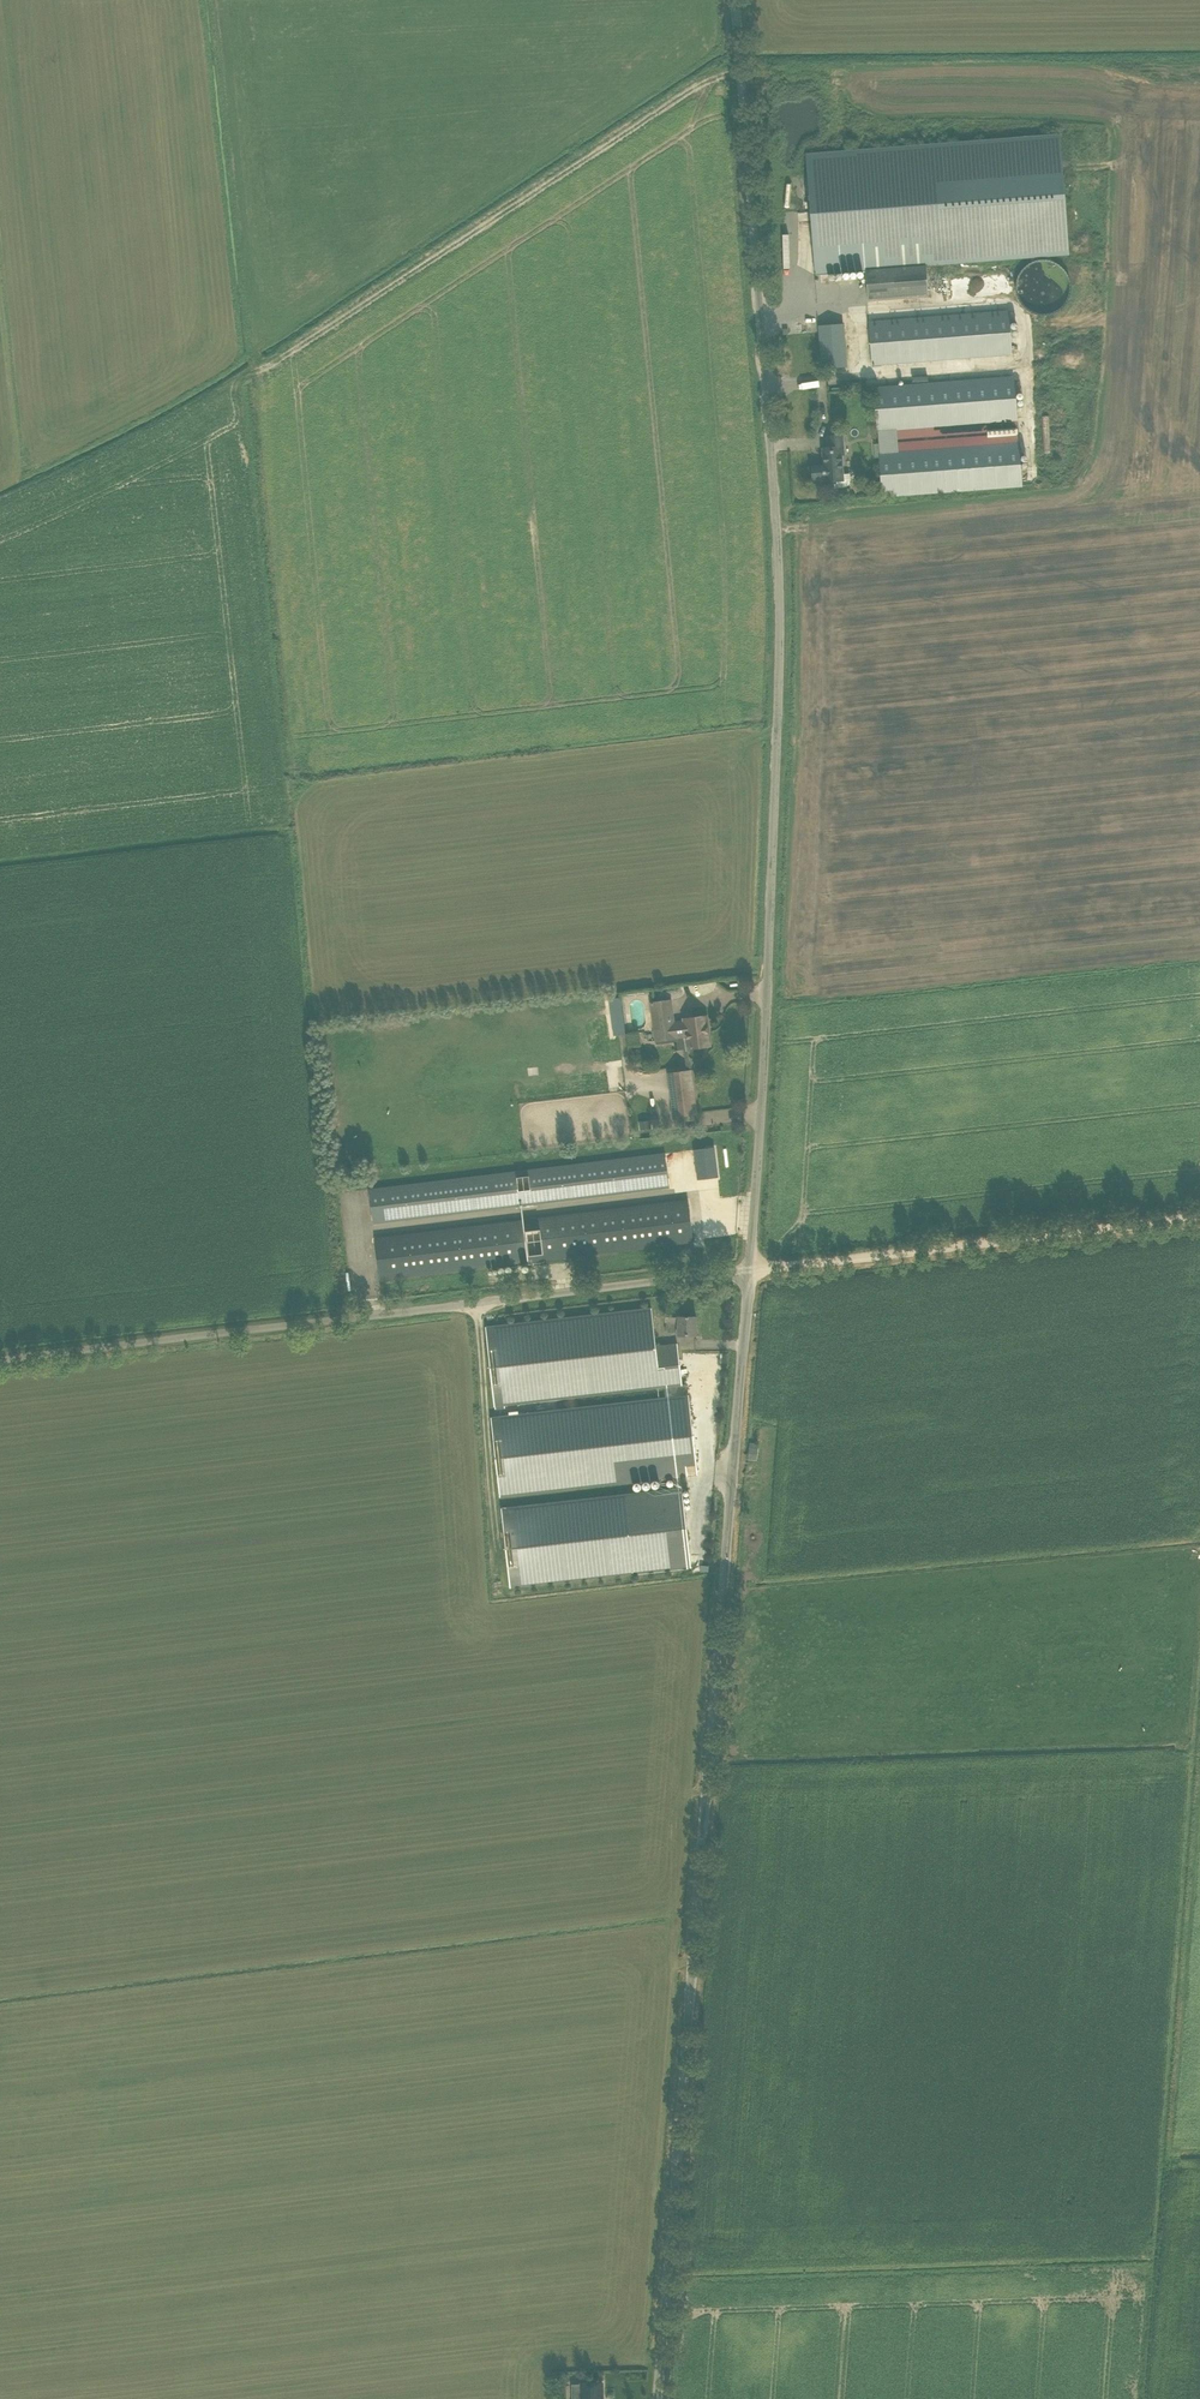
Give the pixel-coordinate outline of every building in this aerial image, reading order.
[(822,152),(807,153),(808,174),(815,273),(837,271),(865,269),(925,265),(949,263),(1067,254),(1065,233),(1058,135),(822,152)] [(925,265),(865,269),(867,298),(927,294),(925,265)] [(873,364),(884,363),(1011,353),(1008,311),(869,322),(873,364)] [(843,324),(819,326),(822,368),(846,366),(843,324)] [(1013,377),(874,388),(878,430),(879,444),(879,454),(880,458),(880,461),(883,496),(1022,486),(1022,485),(1018,443),(1018,433),(897,442),(897,439),(987,432),(987,429),(1017,427),(1016,419),(1013,377)] [(824,465),(812,466),(812,469),(813,480),(825,479),(825,482),(831,481),(834,481),(834,483),(834,488),(844,487),(847,487),(848,485),(849,484),(850,483),(850,481),(850,474),(843,474),(842,465),(841,455),(841,447),(844,446),(843,435),(827,436),(828,448),(822,448),(824,465)] [(614,998),(610,999),(611,1002),(614,1026),(615,1036),(619,1035),(626,1034),(621,997),(614,998)] [(686,1037),(688,1049),(710,1046),(706,1016),(684,1018),(684,1021),(674,1022),(671,1000),(650,1003),(656,1041),(686,1037)] [(696,1114),(691,1070),(668,1073),(674,1116),(696,1114)] [(650,1121),(640,1122),(641,1130),(651,1128),(650,1121)] [(694,1149),(698,1180),(718,1177),(714,1147),(694,1149)] [(373,1224),(657,1189),(669,1187),(665,1153),(369,1190),(373,1224)] [(687,1200),(588,1212),(376,1238),(375,1238),(380,1280),(381,1280),(381,1279),(692,1241),(692,1242),(693,1242),(688,1199),(687,1200)] [(491,1417),(500,1497),(674,1477),(676,1488),(501,1508),(510,1587),(691,1567),(681,1476),(687,1475),(686,1466),(696,1465),(697,1474),(698,1474),(687,1383),(682,1384),(677,1343),(656,1346),(651,1308),(485,1327),(494,1406),(495,1406),(495,1409),(505,1407),(505,1405),(664,1387),(665,1397),(491,1417)] [(678,1335),(696,1335),(696,1316),(679,1316),(679,1312),(666,1312),(666,1321),(666,1332),(678,1332),(678,1335)] [(748,1460),(757,1461),(758,1443),(750,1443),(748,1460)] [(602,2382),(581,2382),(582,2398),(603,2398),(602,2382)]
